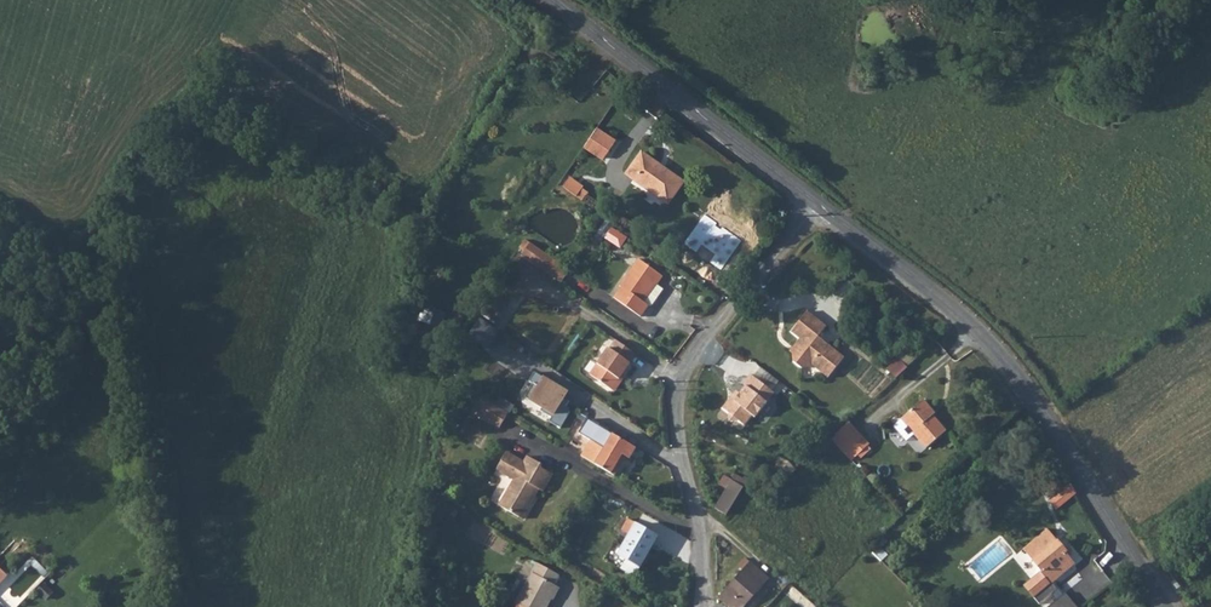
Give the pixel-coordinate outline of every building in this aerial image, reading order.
[(602,158),(615,139),(597,127),(584,146),(602,158)] [(668,205),(684,182),(642,152),(625,174),(668,205)] [(582,187),(569,178),(563,187),(576,196),(582,188),(582,187)] [(576,196),(583,201),(588,193),(582,188),(576,196)] [(607,228),(601,224),(596,232),(602,236),(607,228)] [(619,247),(625,237),(613,230),(607,239),(619,247)] [(519,248),(524,251),(530,242),(525,239),(519,248)] [(570,270),(530,242),(524,251),(521,255),(561,283),(570,270)] [(657,285),(663,276),(639,259),(619,286),(621,287),(614,297),(640,317),(649,305),(650,306),(663,289),(657,285)] [(504,297),(517,278),(507,271),(494,291),(504,297)] [(503,306),(490,297),(480,312),(493,321),(503,306)] [(445,314),(427,306),(423,315),(441,322),(445,314)] [(570,310),(564,306),(559,314),(564,318),(570,310)] [(796,348),(792,353),(793,362),(802,369),(810,368),(812,365),(828,378),(844,357),(818,336),(826,326),(807,311),(791,332),(800,339),(793,346),(796,348)] [(635,353),(616,340),(610,349),(609,348),(590,375),(612,390),(623,373),(630,363),(629,362),(635,353)] [(506,357),(496,351),(488,365),(498,371),(506,357)] [(907,367),(899,358),(888,369),(896,378),(907,367)] [(623,373),(612,390),(615,391),(626,375),(623,373)] [(773,392),(750,374),(743,383),(745,385),(739,393),(733,394),(722,408),(728,413),(729,422),(737,420),(743,425),(751,415),(755,417),(767,402),(771,402),(769,396),(773,392)] [(539,377),(524,400),(549,416),(545,422),(555,428),(565,412),(563,408),(561,407),(564,402),(559,399),(564,392),(539,377)] [(508,412),(482,397),(473,413),(499,428),(508,412)] [(930,412),(932,410),(923,400),(906,414),(901,418),(926,448),(946,431),(930,412)] [(589,420),(581,434),(590,440),(598,425),(589,420)] [(856,456),(869,444),(849,422),(840,429),(835,434),(856,456)] [(590,440),(581,455),(592,462),(614,475),(622,462),(619,460),(622,454),(629,459),(636,448),(598,425),(590,440)] [(520,462),(503,452),(493,470),(509,480),(494,505),(518,519),(535,489),(539,492),(549,475),(537,467),(538,465),(523,456),(520,462)] [(1053,492),(1062,486),(1052,471),(1043,477),(1053,492)] [(735,474),(731,480),(743,487),(747,481),(735,474)] [(719,484),(726,488),(731,480),(724,476),(719,484)] [(743,487),(731,480),(726,488),(714,508),(726,515),(743,487)] [(1064,489),(1062,486),(1053,492),(1055,495),(1049,499),(1054,508),(1076,493),(1070,485),(1064,489)] [(640,567),(658,536),(628,519),(622,530),(630,534),(623,547),(615,542),(604,560),(620,569),(626,559),(640,567)] [(1063,549),(1046,529),(1023,548),(1042,570),(1038,573),(1024,585),(1039,605),(1052,594),(1055,592),(1050,585),(1053,581),(1075,564),(1069,557),(1071,555),(1072,553),(1072,550),(1071,548),(1069,547),(1067,547),(1065,547),(1063,549)] [(881,535),(867,548),(880,561),(887,555),(881,548),(887,542),(881,535)] [(640,567),(626,559),(620,569),(634,577),(640,567)] [(538,563),(516,603),(517,604),(522,606),(547,606),(551,599),(550,598),(556,586),(554,585),(559,575),(538,563)] [(719,597),(731,606),(743,606),(768,579),(750,563),(719,597)] [(1053,581),(1050,585),(1055,592),(1052,594),(1057,600),(1064,594),(1053,581)] [(550,598),(551,599),(554,600),(560,588),(556,586),(550,598)] [(1066,592),(1057,600),(1048,606),(1078,606),(1066,592)]
